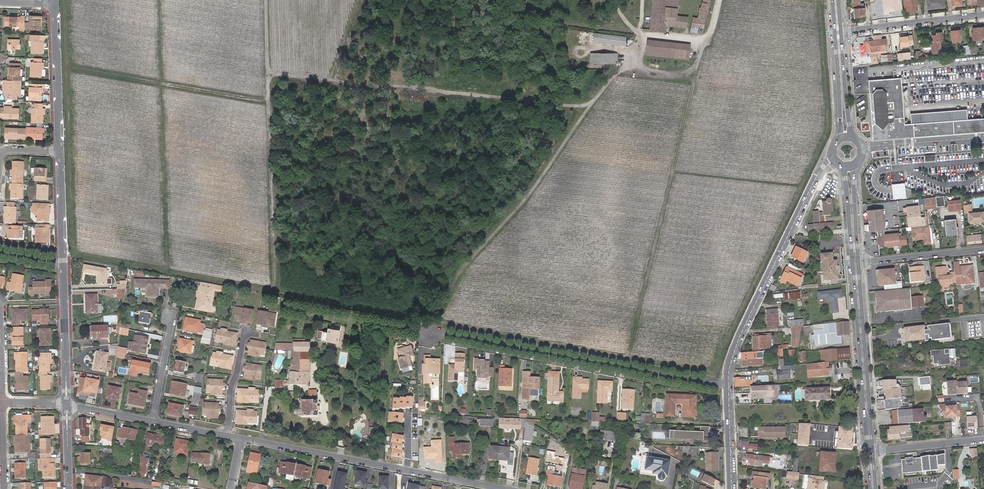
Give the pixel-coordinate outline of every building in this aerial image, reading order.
[(652,8),(651,13),(651,31),(665,32),(665,24),(687,26),(689,17),(679,16),(680,0),(653,0),(652,8)] [(699,17),(694,17),(691,32),(703,33),(711,0),(703,0),(699,17)] [(853,4),(854,18),(865,17),(864,8),(864,4),(860,4),(860,0),(853,0),(853,4)] [(901,4),(898,5),(897,0),(889,0),(890,9),(898,9),(898,12),(902,12),(901,4)] [(916,0),(905,0),(904,0),(905,9),(905,11),(917,10),(916,3),(916,0)] [(943,6),(942,0),(926,0),(927,8),(943,6)] [(25,22),(25,16),(21,15),(21,17),(16,17),(16,16),(14,16),(14,17),(10,17),(5,16),(6,17),(5,25),(10,25),(24,26),(25,22)] [(25,22),(24,26),(24,28),(42,29),(42,17),(30,17),(30,22),(25,22)] [(973,29),(974,34),(972,34),(973,41),(982,39),(982,38),(983,38),(983,27),(973,29)] [(956,33),(952,33),(952,42),(961,41),(960,30),(956,31),(956,33)] [(594,33),(593,43),(617,46),(619,36),(594,33)] [(933,45),(934,54),(935,53),(935,55),(940,55),(940,53),(941,53),(940,41),(942,41),(941,33),(936,33),(936,35),(933,35),(934,41),(932,41),(933,45)] [(38,41),(38,35),(32,35),(31,41),(33,41),(32,53),(42,54),(43,49),(43,42),(40,41),(38,41)] [(617,46),(625,46),(626,37),(619,36),(617,46)] [(907,37),(899,37),(901,47),(908,46),(907,37)] [(885,39),(865,41),(866,52),(876,51),(886,50),(885,39)] [(20,40),(16,40),(16,42),(13,42),(13,40),(8,40),(8,48),(12,48),(13,50),(15,50),(17,48),(21,49),(21,45),(21,44),(20,44),(20,40)] [(690,44),(646,40),(646,49),(647,50),(646,54),(672,56),(672,50),(686,51),(686,49),(688,49),(688,47),(689,47),(690,44)] [(42,62),(42,58),(35,58),(35,62),(31,62),(31,77),(41,77),(42,69),(42,63),(42,62)] [(17,76),(20,76),(21,63),(10,63),(10,67),(10,72),(8,71),(8,80),(16,81),(17,76)] [(903,127),(905,124),(905,123),(901,81),(897,77),(872,79),(868,83),(870,110),(879,116),(879,119),(880,127),(882,129),(903,127)] [(8,80),(4,80),(4,89),(5,89),(6,89),(6,90),(5,95),(7,95),(7,99),(16,100),(17,96),(17,81),(16,81),(8,80)] [(30,100),(39,101),(39,97),(40,97),(40,92),(41,92),(43,92),(43,88),(45,89),(45,84),(31,84),(30,100)] [(32,123),(43,123),(43,115),(43,108),(42,108),(43,103),(36,103),(35,108),(32,108),(32,113),(32,123)] [(11,109),(4,108),(3,108),(2,118),(19,119),(19,109),(11,109)] [(910,114),(911,123),(967,119),(966,109),(910,114)] [(879,119),(871,126),(872,139),(983,131),(983,118),(967,119),(911,123),(905,124),(903,127),(882,129),(880,127),(879,119)] [(17,139),(26,139),(26,138),(26,128),(5,128),(4,138),(9,138),(9,137),(17,137),(17,139)] [(43,128),(26,128),(26,138),(34,138),(34,136),(43,136),(43,128)] [(13,177),(13,180),(20,181),(20,177),(23,177),(24,163),(13,162),(12,170),(12,176),(12,177),(13,177)] [(35,181),(47,182),(47,177),(45,177),(46,169),(36,168),(35,181)] [(20,181),(13,180),(13,184),(12,184),(12,190),(12,198),(22,199),(23,184),(20,184),(20,181)] [(38,186),(38,199),(48,200),(48,186),(38,186)] [(934,197),(924,198),(925,209),(935,208),(934,197)] [(833,222),(826,223),(824,223),(823,215),(825,215),(830,215),(829,210),(829,204),(829,203),(830,203),(831,203),(831,202),(831,201),(831,199),(830,198),(829,198),(828,198),(827,198),(826,199),(825,200),(825,201),(822,201),(823,212),(819,213),(819,210),(813,210),(814,224),(808,224),(808,231),(833,229),(833,222)] [(960,200),(947,201),(948,211),(960,210),(960,200)] [(49,208),(49,204),(33,204),(33,207),(33,212),(35,215),(38,215),(37,221),(48,221),(48,214),(48,213),(47,213),(47,208),(49,208)] [(16,207),(14,207),(8,207),(5,206),(5,210),(5,215),(5,217),(5,222),(16,223),(16,207)] [(914,221),(913,206),(907,207),(906,208),(906,212),(908,226),(914,225),(925,225),(925,224),(925,220),(924,220),(924,219),(920,220),(920,218),(918,206),(916,207),(917,220),(914,221)] [(879,209),(867,210),(869,231),(877,230),(881,230),(879,209)] [(968,213),(969,223),(975,222),(975,221),(978,221),(978,222),(983,221),(983,212),(972,213),(968,213)] [(945,233),(957,232),(956,219),(944,220),(945,232),(945,233)] [(49,230),(49,225),(42,225),(42,229),(37,229),(36,242),(49,243),(49,236),(49,230)] [(10,230),(9,234),(9,239),(19,239),(20,231),(23,231),(23,227),(16,226),(8,226),(7,230),(10,230)] [(924,226),(913,227),(914,239),(924,238),(924,243),(930,243),(929,233),(928,229),(928,226),(927,226),(924,226)] [(881,230),(877,230),(877,236),(878,245),(878,247),(890,246),(890,245),(904,246),(903,237),(900,236),(898,236),(898,233),(884,234),(883,230),(881,230)] [(977,235),(970,235),(967,236),(968,244),(982,242),(981,234),(977,235)] [(807,253),(796,248),(794,254),(793,254),(791,257),(803,263),(807,253)] [(832,253),(820,254),(821,262),(822,262),(824,280),(841,279),(841,276),(837,273),(836,260),(833,261),(832,253)] [(101,277),(107,278),(107,270),(85,265),(84,272),(101,275),(101,277)] [(916,273),(911,273),(912,282),(925,281),(923,266),(915,267),(916,273)] [(961,282),(961,285),(974,283),(972,266),(966,267),(966,268),(964,268),(964,267),(958,267),(960,282),(961,282)] [(945,267),(936,268),(937,278),(939,277),(940,285),(943,288),(948,287),(951,284),(955,283),(954,273),(950,273),(950,276),(946,276),(945,267)] [(793,282),(798,284),(799,281),(802,275),(787,268),(780,282),(783,283),(785,284),(785,283),(786,281),(790,282),(792,284),(793,282)] [(879,272),(880,285),(880,286),(884,285),(888,285),(895,284),(894,269),(878,270),(879,272)] [(20,291),(22,284),(24,275),(13,273),(12,282),(8,281),(6,289),(20,291)] [(101,277),(99,276),(99,284),(107,284),(112,284),(111,279),(111,278),(108,278),(107,278),(101,277)] [(136,276),(135,283),(148,284),(148,286),(159,288),(159,285),(170,285),(170,278),(136,276)] [(33,282),(33,287),(29,287),(29,295),(33,295),(33,293),(45,292),(45,294),(51,294),(50,279),(45,280),(45,281),(33,282)] [(221,288),(222,284),(202,279),(201,284),(200,284),(199,292),(201,293),(200,296),(212,299),(214,288),(214,287),(221,288)] [(884,285),(885,290),(901,289),(900,282),(895,282),(895,284),(888,285),(884,285)] [(126,288),(118,288),(112,289),(112,293),(117,293),(117,294),(117,296),(123,297),(123,294),(125,294),(126,288)] [(885,290),(874,291),(876,313),(911,310),(911,307),(923,306),(923,296),(918,297),(911,297),(911,298),(909,288),(901,289),(885,290)] [(840,290),(817,292),(817,297),(824,297),(825,302),(830,301),(831,312),(837,312),(836,298),(841,298),(840,290)] [(86,296),(86,314),(97,314),(97,313),(98,313),(98,311),(97,311),(97,303),(96,296),(86,296)] [(212,299),(200,296),(198,305),(211,308),(212,299)] [(48,320),(48,321),(49,321),(49,309),(41,309),(41,311),(47,310),(47,320),(48,320)] [(253,311),(238,309),(236,320),(241,321),(247,322),(248,320),(252,321),(253,311)] [(19,310),(12,310),(12,321),(11,321),(11,325),(18,325),(18,321),(27,321),(27,310),(19,310)] [(41,311),(32,311),(32,321),(41,320),(41,324),(48,324),(48,321),(48,320),(47,320),(47,310),(41,311)] [(778,326),(777,310),(766,311),(768,327),(778,326)] [(149,325),(151,314),(142,312),(140,323),(149,325)] [(272,327),(275,314),(259,312),(258,322),(262,323),(262,325),(268,326),(272,327)] [(186,323),(185,329),(202,333),(204,324),(201,323),(201,321),(185,318),(185,322),(186,323)] [(851,334),(849,321),(822,324),(822,331),(813,332),(814,346),(842,343),(841,335),(851,334)] [(927,330),(924,331),(925,338),(925,341),(950,339),(949,324),(926,326),(927,330)] [(799,334),(800,326),(791,327),(792,348),(796,348),(798,348),(799,334)] [(906,340),(925,338),(924,331),(924,326),(905,328),(906,340)] [(23,327),(12,327),(13,336),(13,338),(13,345),(23,345),(23,327)] [(107,327),(94,327),(94,332),(92,332),(92,335),(91,335),(91,338),(108,338),(107,327)] [(204,330),(203,338),(211,340),(213,330),(206,328),(206,330),(204,330)] [(51,345),(51,329),(40,329),(40,345),(51,345)] [(317,338),(337,342),(339,331),(328,329),(327,332),(319,331),(317,338)] [(236,334),(226,332),(221,331),(217,331),(216,339),(225,341),(224,343),(224,344),(234,346),(235,342),(236,334)] [(135,336),(132,351),(144,353),(147,338),(135,336)] [(769,336),(764,336),(753,337),(754,349),(770,349),(769,336)] [(181,345),(179,351),(190,353),(192,342),(180,339),(179,345),(181,345)] [(294,346),(275,346),(274,352),(291,352),(309,352),(308,344),(300,344),(300,340),(294,340),(294,346)] [(259,353),(263,354),(265,344),(251,341),(250,345),(250,346),(251,346),(251,348),(251,351),(249,351),(248,355),(258,357),(259,355),(259,353)] [(410,346),(403,348),(403,349),(397,350),(398,357),(397,358),(399,368),(410,365),(408,359),(407,360),(405,356),(407,356),(412,354),(410,346)] [(850,360),(849,348),(819,351),(819,353),(821,353),(822,362),(850,360)] [(949,357),(948,349),(931,351),(931,355),(933,355),(934,364),(939,363),(939,365),(950,364),(949,357)] [(16,352),(17,360),(17,368),(17,372),(20,372),(23,372),(28,372),(28,368),(27,368),(27,352),(16,352)] [(97,352),(96,360),(97,360),(97,361),(95,361),(94,369),(105,371),(108,354),(97,352)] [(291,352),(291,360),(300,360),(300,372),(309,372),(309,352),(291,352)] [(757,354),(759,354),(759,352),(741,354),(742,367),(757,366),(757,359),(759,359),(759,357),(757,357),(757,354)] [(49,356),(49,363),(53,363),(52,358),(51,359),(51,353),(39,353),(39,356),(49,356)] [(232,357),(222,355),(217,354),(213,354),(211,363),(220,364),(220,366),(220,367),(230,369),(231,365),(232,357)] [(438,372),(438,360),(429,360),(429,358),(429,355),(423,354),(423,364),(424,364),(424,367),(423,367),(423,381),(431,382),(431,375),(428,375),(428,372),(431,372),(438,372)] [(448,365),(447,381),(457,381),(457,372),(463,372),(463,354),(454,354),(454,366),(454,367),(451,367),(450,366),(448,365)] [(46,371),(49,371),(49,363),(49,356),(39,356),(39,372),(46,371)] [(476,374),(476,376),(482,377),(483,378),(486,378),(488,376),(488,362),(484,362),(483,361),(478,361),(477,359),(473,359),(473,370),(476,370),(476,374)] [(300,360),(291,360),(291,368),(283,368),(283,372),(287,372),(287,378),(290,378),(290,381),(283,381),(283,385),(309,386),(309,372),(300,372),(300,360)] [(149,365),(132,361),(132,362),(130,375),(136,376),(137,371),(137,368),(139,369),(139,371),(148,373),(149,365)] [(177,361),(175,370),(178,370),(178,372),(184,374),(186,362),(177,361)] [(827,364),(807,365),(807,370),(810,370),(810,377),(828,376),(827,371),(831,371),(830,367),(827,367),(827,364)] [(255,376),(259,377),(261,367),(247,365),(246,368),(246,369),(247,369),(247,372),(246,375),(245,374),(244,378),(255,380),(255,378),(255,376)] [(503,371),(503,369),(503,366),(498,366),(498,385),(510,386),(510,371),(503,371)] [(789,379),(789,370),(776,371),(777,380),(789,379)] [(39,372),(38,372),(38,376),(40,376),(41,390),(50,390),(50,383),(49,375),(47,376),(46,371),(39,372)] [(17,372),(16,372),(16,376),(17,376),(17,384),(17,391),(20,390),(28,390),(28,376),(23,376),(23,372),(20,372),(17,372)] [(528,378),(528,376),(528,373),(522,372),(522,388),(522,398),(528,399),(529,388),(537,388),(537,378),(531,378),(528,378)] [(558,394),(558,392),(559,372),(548,372),(548,373),(548,374),(548,380),(547,400),(562,401),(562,395),(558,394)] [(196,373),(194,381),(202,382),(204,375),(196,373)] [(930,376),(919,377),(919,385),(930,384),(930,376)] [(577,379),(577,377),(573,377),(572,397),(580,398),(580,392),(579,392),(580,389),(587,389),(588,379),(581,379),(577,379)] [(94,383),(95,380),(86,378),(84,390),(96,392),(98,383),(94,383)] [(283,387),(283,385),(283,381),(290,381),(290,378),(287,378),(274,378),(273,387),(283,387)] [(734,379),(735,382),(735,388),(750,387),(751,387),(751,381),(744,381),(744,379),(734,379)] [(222,386),(222,384),(222,381),(208,380),(207,390),(211,390),(211,392),(211,394),(221,395),(221,391),(220,391),(220,389),(220,386),(222,386)] [(896,380),(882,381),(882,390),(884,390),(885,409),(899,408),(898,399),(901,399),(900,388),(896,388),(896,380)] [(966,380),(946,382),(948,395),(967,394),(966,380)] [(172,381),(171,387),(172,387),(171,393),(184,396),(186,385),(172,381)] [(598,381),(597,402),(606,403),(607,391),(611,391),(612,382),(598,381)] [(109,386),(107,398),(118,400),(120,389),(109,386)] [(751,387),(750,387),(750,393),(752,393),(752,398),(773,397),(772,386),(751,387)] [(195,387),(192,402),(198,404),(199,397),(201,388),(195,387)] [(816,389),(817,400),(832,399),(832,388),(816,389)] [(808,400),(817,400),(816,389),(808,389),(808,400)] [(142,400),(143,400),(145,392),(137,390),(136,394),(130,393),(128,403),(140,406),(142,400)] [(254,391),(249,391),(238,390),(237,398),(237,402),(247,403),(247,401),(247,400),(257,400),(257,391),(254,391)] [(623,390),(622,408),(632,409),(633,391),(623,390)] [(399,399),(393,398),(392,409),(399,409),(399,408),(406,409),(406,407),(412,408),(413,397),(406,396),(406,398),(400,397),(399,399)] [(689,414),(694,414),(695,397),(667,396),(666,416),(673,416),(673,404),(683,404),(685,404),(685,407),(683,407),(683,417),(689,417),(689,414)] [(301,416),(317,416),(317,397),(309,397),(309,400),(301,401),(301,408),(301,416)] [(183,406),(169,403),(167,414),(181,417),(183,406)] [(217,409),(218,407),(218,404),(204,403),(203,413),(207,413),(207,415),(206,417),(217,418),(217,414),(215,413),(216,411),(216,408),(217,409)] [(940,407),(939,407),(942,412),(945,417),(947,417),(959,417),(959,409),(955,409),(955,406),(947,407),(940,407)] [(893,424),(912,422),(925,421),(925,416),(922,417),(921,409),(912,410),(892,411),(893,424)] [(252,412),(248,411),(237,411),(236,420),(236,423),(236,424),(246,425),(246,422),(246,421),(255,421),(256,412),(252,412)] [(403,413),(389,412),(388,422),(403,423),(403,413)] [(595,413),(591,413),(591,421),(594,421),(604,422),(604,417),(598,417),(598,413),(595,413)] [(649,414),(641,414),(640,423),(648,424),(649,414)] [(975,415),(966,416),(967,429),(976,428),(975,415)] [(25,435),(27,435),(26,423),(30,423),(30,416),(16,416),(16,424),(16,435),(25,435)] [(53,417),(42,417),(42,429),(39,429),(39,435),(42,435),(53,434),(53,424),(53,417)] [(86,429),(86,426),(86,418),(79,418),(80,429),(81,429),(81,435),(89,435),(89,429),(86,429)] [(499,418),(498,418),(498,427),(522,429),(524,429),(525,422),(520,419),(499,418)] [(532,426),(525,422),(524,429),(524,434),(531,435),(532,426)] [(808,424),(796,423),(795,446),(807,447),(808,424)] [(111,441),(114,427),(101,425),(100,430),(101,430),(100,435),(102,435),(102,437),(106,439),(107,437),(108,437),(108,439),(107,440),(111,441)] [(597,426),(590,425),(588,432),(596,433),(597,426)] [(668,438),(703,440),(703,431),(709,431),(709,426),(700,425),(700,431),(669,429),(668,438)] [(853,428),(839,427),(837,448),(852,450),(853,443),(852,443),(853,428)] [(907,431),(907,427),(898,427),(898,429),(887,430),(888,439),(899,438),(899,437),(907,436),(912,436),(911,430),(907,431)] [(117,437),(135,440),(137,430),(123,428),(123,430),(118,429),(117,437)] [(775,436),(775,438),(784,438),(784,428),(759,429),(759,438),(773,438),(773,436),(775,436)] [(603,432),(602,439),(614,441),(616,433),(604,431),(603,432)] [(148,434),(145,444),(150,445),(150,444),(162,446),(164,437),(148,434)] [(403,436),(393,434),(391,442),(393,442),(391,448),(393,449),(392,456),(402,458),(403,451),(402,450),(403,444),(402,444),(403,436)] [(16,435),(14,435),(14,444),(16,444),(16,452),(30,452),(30,443),(25,443),(25,435),(16,435)] [(448,437),(449,451),(452,451),(452,457),(460,457),(460,454),(469,454),(469,444),(454,444),(453,437),(448,437)] [(51,454),(50,439),(40,439),(41,454),(51,454)] [(174,449),(169,448),(168,455),(173,456),(174,454),(186,456),(189,442),(176,439),(174,449)] [(441,440),(431,441),(431,447),(423,448),(424,459),(434,459),(434,464),(442,464),(441,440)] [(498,460),(499,447),(490,446),(489,459),(498,460)] [(697,456),(698,447),(677,446),(677,455),(697,456)] [(509,448),(499,447),(498,460),(508,461),(509,448)] [(144,452),(140,451),(136,472),(140,472),(143,458),(144,452)] [(191,462),(209,464),(210,454),(192,452),(191,462)] [(833,472),(833,463),(831,463),(831,459),(833,459),(833,453),(820,452),(819,471),(833,472)] [(80,453),(80,463),(89,463),(89,453),(80,453)] [(250,453),(246,473),(256,475),(260,455),(250,453)] [(639,473),(655,477),(655,478),(658,479),(658,480),(659,480),(660,480),(661,480),(662,480),(663,479),(663,478),(664,476),(666,477),(669,462),(647,458),(647,455),(642,453),(639,473)] [(716,459),(716,453),(705,453),(706,471),(718,470),(717,459),(716,459)] [(920,457),(901,459),(902,473),(938,470),(936,465),(945,464),(944,453),(920,457)] [(746,462),(754,463),(756,463),(756,465),(761,466),(762,463),(769,463),(769,457),(763,457),(755,456),(755,455),(747,454),(746,462)] [(536,470),(537,468),(538,459),(529,457),(525,474),(535,475),(536,470)] [(54,468),(54,458),(41,458),(42,470),(43,470),(43,477),(54,477),(54,470),(53,470),(53,468),(54,468)] [(143,458),(140,472),(145,473),(148,459),(143,458)] [(278,473),(280,474),(281,467),(286,468),(287,464),(280,462),(278,473)] [(15,468),(15,469),(15,470),(15,478),(25,478),(25,463),(15,463),(15,468)] [(293,476),(295,465),(287,464),(286,468),(281,467),(280,474),(293,476)] [(304,467),(295,465),(293,476),(306,479),(308,472),(303,471),(304,467)] [(547,484),(559,487),(561,477),(556,477),(552,476),(553,472),(554,472),(555,466),(548,465),(546,475),(548,475),(547,484)] [(569,488),(581,488),(585,470),(573,468),(569,488)] [(366,472),(356,470),(353,485),(363,487),(366,472)] [(326,485),(329,472),(318,471),(316,483),(326,485)] [(337,471),(333,488),(344,488),(347,473),(337,471)] [(754,477),(753,487),(766,488),(767,479),(769,479),(769,474),(753,472),(752,477),(754,477)] [(720,481),(705,474),(701,481),(716,488),(720,481)] [(810,488),(823,488),(824,480),(823,480),(823,477),(811,475),(810,478),(808,478),(807,486),(810,487),(810,488)] [(85,487),(85,488),(112,488),(112,486),(111,484),(110,482),(108,481),(106,479),(104,478),(102,478),(85,476),(84,480),(86,481),(85,487)] [(378,476),(377,488),(388,488),(388,477),(378,476)]
